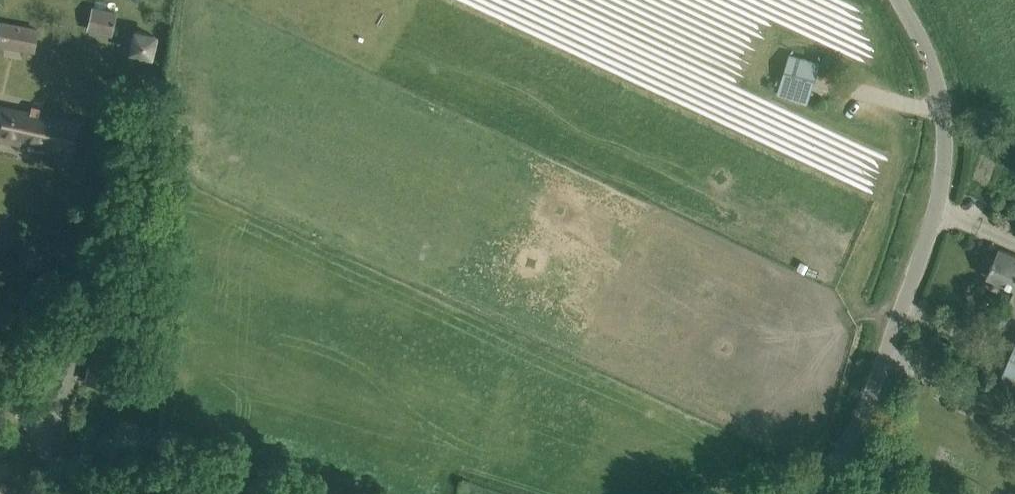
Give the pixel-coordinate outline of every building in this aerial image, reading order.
[(86,30),(111,36),(117,11),(91,5),(86,30)] [(32,51),(36,28),(0,21),(0,22),(0,46),(32,51)] [(137,25),(131,50),(155,56),(161,31),(137,25)] [(781,85),(810,94),(820,63),(791,54),(781,85)] [(73,157),(81,123),(0,106),(0,141),(20,145),(22,140),(46,145),(45,151),(73,157)] [(999,248),(987,276),(1014,288),(1009,301),(1010,301),(1005,312),(1014,316),(1014,255),(999,248)] [(125,347),(93,342),(86,381),(91,382),(90,384),(100,385),(100,384),(118,387),(125,347)] [(1014,374),(1014,345),(1004,369),(1014,374)]
